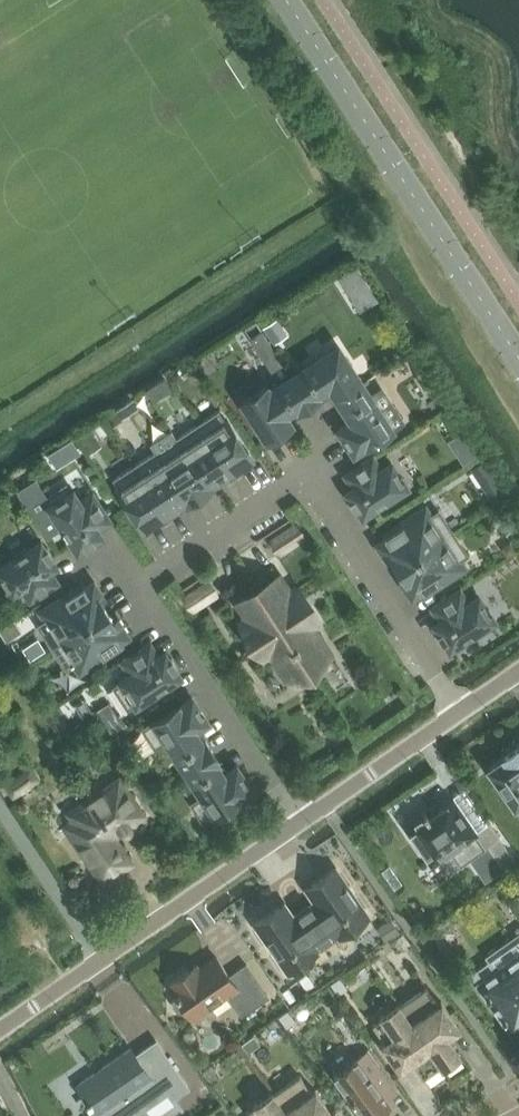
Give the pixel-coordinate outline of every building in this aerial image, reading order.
[(348,291),(365,280),(357,267),(340,277),(348,291)] [(277,316),(263,325),(274,341),(288,332),(277,316)] [(361,382),(337,345),(291,375),(309,402),(321,394),(319,391),(329,385),(337,397),(361,382)] [(281,359),(269,367),(279,383),(284,380),(291,375),(281,359)] [(185,377),(181,371),(179,368),(171,373),(173,377),(177,383),(185,377)] [(295,407),(297,410),(309,402),(291,375),(284,380),(279,383),(269,389),(266,385),(242,401),(267,439),(291,423),(285,414),(295,407)] [(391,401),(379,408),(361,382),(337,397),(352,419),(338,428),(354,452),(367,444),(368,444),(392,428),(392,429),(405,421),(391,401)] [(148,387),(145,389),(147,391),(148,393),(153,400),(160,395),(156,388),(153,384),(148,387)] [(133,397),(124,403),(130,412),(139,405),(133,397)] [(130,412),(124,403),(116,408),(122,417),(130,412)] [(219,410),(199,423),(204,431),(203,431),(230,473),(232,472),(232,471),(243,464),(242,462),(251,457),(225,417),(224,418),(219,410)] [(230,473),(203,431),(198,424),(177,438),(210,489),(213,488),(211,485),(221,479),(230,473)] [(103,445),(91,427),(76,437),(88,454),(103,445)] [(477,454),(462,431),(452,437),(467,461),(477,454)] [(70,436),(58,444),(61,447),(68,458),(79,451),(72,440),(70,436)] [(210,489),(177,438),(156,451),(189,503),(210,489)] [(189,503),(156,451),(134,465),(166,515),(175,509),(175,508),(185,502),(187,505),(189,503)] [(345,474),(353,486),(347,491),(352,498),(349,500),(356,509),(358,508),(363,515),(376,506),(377,508),(388,501),(387,499),(407,486),(391,462),(380,469),(372,456),(345,474)] [(164,516),(166,515),(134,465),(114,479),(119,486),(117,487),(143,527),(152,521),(153,523),(164,516)] [(34,479),(18,489),(48,535),(60,527),(68,539),(69,538),(73,543),(78,551),(85,546),(87,548),(96,542),(95,540),(102,535),(98,528),(110,520),(110,519),(93,493),(80,501),(73,490),(71,492),(66,484),(46,498),(34,479)] [(507,495),(501,484),(487,493),(494,503),(507,495)] [(388,559),(394,555),(400,566),(452,531),(438,510),(430,515),(425,508),(410,518),(409,517),(396,525),(398,528),(377,543),(388,559)] [(294,524),(271,540),(280,553),(303,538),(294,524)] [(458,558),(466,552),(452,531),(400,566),(407,576),(401,580),(412,596),(434,582),(436,585),(449,576),(448,576),(463,566),(458,558)] [(50,569),(57,565),(52,557),(54,556),(48,546),(46,548),(41,540),(28,549),(27,547),(16,554),(17,556),(0,567),(0,575),(12,594),(23,587),(31,599),(58,581),(50,569)] [(516,550),(510,541),(505,545),(503,551),(507,556),(516,550)] [(290,589),(281,575),(259,589),(309,665),(330,651),(313,625),(321,620),(297,584),(290,589)] [(193,612),(218,596),(215,586),(208,579),(182,595),(193,612)] [(47,619),(39,624),(52,646),(105,612),(98,602),(104,598),(93,581),(71,595),(69,592),(56,600),(57,601),(42,611),(47,619)] [(270,653),(287,679),(309,665),(259,589),(238,603),(247,617),(241,621),(264,657),(270,653)] [(463,639),(464,641),(475,634),(474,632),(494,619),(478,595),(468,602),(460,589),(433,607),(441,619),(434,624),(439,631),(436,633),(443,642),(445,640),(450,648),(463,639)] [(117,618),(111,622),(105,612),(52,646),(66,667),(75,662),(80,670),(95,660),(95,661),(108,652),(106,649),(128,635),(117,618)] [(124,661),(132,673),(121,680),(122,682),(115,687),(128,707),(135,702),(137,704),(157,691),(158,692),(169,685),(168,684),(181,675),(176,668),(179,666),(172,657),(170,659),(165,651),(158,655),(150,643),(124,661)] [(155,746),(167,739),(185,767),(212,750),(204,737),(201,739),(195,729),(208,721),(193,696),(179,705),(143,728),(155,746)] [(108,723),(114,732),(127,724),(121,714),(108,723)] [(502,754),(503,756),(488,767),(514,805),(518,801),(518,743),(502,754)] [(217,764),(220,762),(212,750),(185,767),(204,796),(192,803),(204,821),(240,798),(253,789),(237,765),(224,774),(217,764)] [(14,796),(39,779),(31,767),(6,785),(14,796)] [(171,777),(158,785),(165,796),(173,790),(174,783),(171,777)] [(68,818),(64,822),(70,830),(103,880),(131,861),(113,834),(120,829),(121,830),(122,830),(122,831),(123,831),(124,832),(125,832),(126,832),(127,832),(128,831),(129,831),(130,830),(131,829),(131,828),(132,827),(132,826),(132,825),(132,824),(131,823),(131,822),(143,814),(120,779),(101,791),(100,789),(87,798),(89,800),(75,809),(66,815),(68,818)] [(490,822),(475,832),(452,799),(430,815),(426,809),(406,823),(433,862),(451,849),(461,864),(485,847),(488,845),(503,867),(515,859),(490,822)] [(307,888),(316,901),(305,909),(327,941),(338,934),(339,936),(369,915),(357,899),(358,897),(350,885),(348,885),(336,868),(307,888)] [(317,951),(316,949),(327,941),(305,909),(293,916),(284,903),(255,923),(267,941),(266,943),(274,955),(276,955),(288,971),(317,951)] [(401,929),(393,918),(380,928),(387,939),(401,929)] [(511,1030),(518,1024),(518,941),(518,940),(471,973),(511,1030)] [(186,1009),(192,1017),(227,993),(242,1014),(268,996),(246,964),(230,975),(217,957),(198,969),(195,965),(171,981),(175,986),(172,988),(177,996),(173,999),(172,1003),(178,1011),(183,1012),(186,1009)] [(331,983),(338,993),(347,987),(340,977),(331,983)] [(400,1004),(398,1002),(442,1066),(460,1053),(448,1036),(460,1027),(441,1000),(438,1002),(426,986),(400,1004)] [(329,987),(317,995),(323,1004),(329,1005),(337,999),(329,987)] [(440,1065),(441,1067),(442,1066),(398,1002),(379,1015),(381,1017),(372,1023),(384,1040),(380,1043),(399,1070),(411,1061),(423,1077),(440,1065)] [(288,1009),(279,1015),(286,1026),(295,1019),(288,1009)] [(211,1035),(205,1036),(202,1040),(203,1046),(207,1050),(213,1049),(217,1044),(216,1038),(211,1035)] [(241,1043),(248,1052),(260,1044),(254,1035),(241,1043)] [(77,1084),(98,1115),(128,1115),(167,1090),(171,1096),(186,1086),(155,1040),(135,1054),(131,1047),(77,1084)] [(377,1113),(389,1104),(385,1098),(398,1090),(368,1049),(334,1074),(352,1099),(348,1102),(358,1115),(380,1115),(377,1113)] [(212,1064),(202,1071),(211,1083),(221,1076),(212,1064)] [(272,1090),(272,1091),(289,1115),(332,1115),(334,1115),(315,1088),(311,1091),(300,1074),(273,1092),(272,1090)] [(272,1091),(253,1103),(255,1105),(246,1111),(249,1115),(289,1115),(272,1091)]
